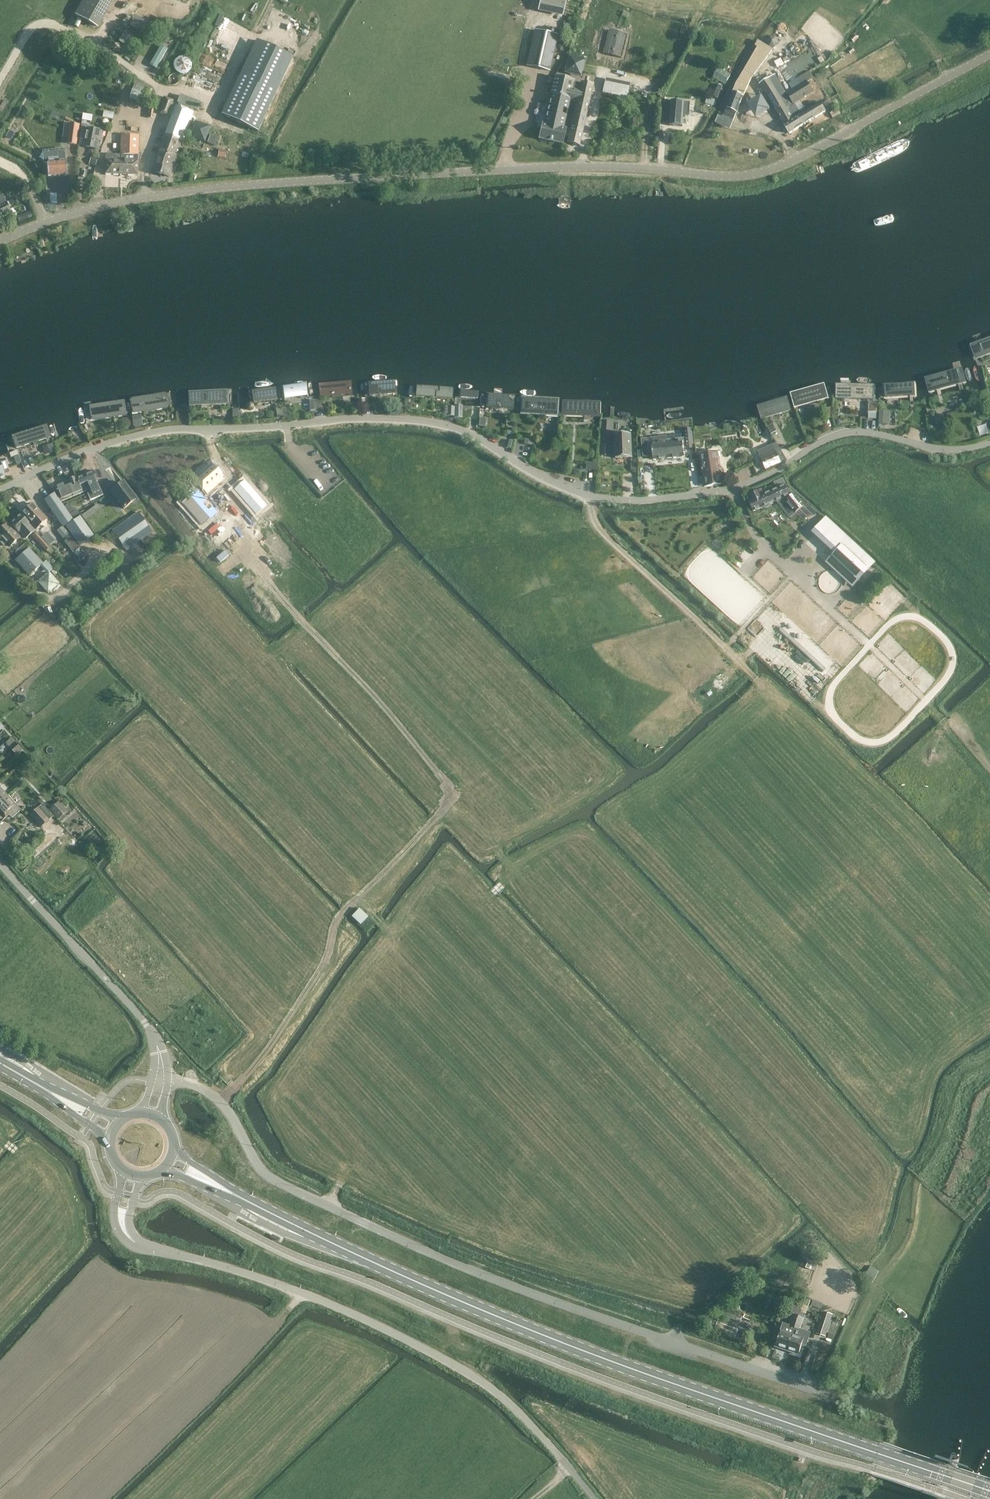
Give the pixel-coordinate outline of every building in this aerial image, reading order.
[(96,26),(110,0),(83,0),(75,15),(96,26)] [(535,9),(560,15),(564,0),(538,0),(535,9)] [(789,31),(789,30),(788,28),(787,26),(786,24),(783,24),(780,24),(778,25),(777,27),(776,29),(776,32),(777,34),(779,36),(782,36),(784,36),(787,35),(788,33),(789,31)] [(558,35),(534,30),(526,66),(550,71),(558,35)] [(602,53),(622,58),(628,35),(608,30),(602,53)] [(258,132),(293,57),(257,40),(238,80),(222,115),(258,132)] [(156,68),(167,49),(161,46),(150,65),(156,68)] [(104,57),(101,64),(115,70),(119,63),(104,57)] [(799,79),(802,85),(814,79),(810,72),(799,79)] [(565,129),(563,136),(567,137),(567,141),(580,145),(593,86),(580,83),(579,85),(573,83),(574,82),(554,77),(550,93),(570,98),(569,100),(576,101),(570,130),(565,129)] [(759,92),(765,102),(768,100),(789,134),(825,112),(820,103),(811,109),(810,106),(797,114),(792,105),(810,94),(805,85),(787,96),(775,77),(760,85),(763,90),(759,92)] [(605,83),(604,90),(603,93),(621,97),(620,103),(626,104),(629,88),(605,83)] [(146,95),(132,89),(128,99),(142,104),(146,95)] [(733,92),(726,109),(736,114),(743,96),(733,92)] [(562,143),(563,136),(565,129),(566,125),(564,125),(569,100),(570,98),(550,93),(549,100),(547,109),(544,123),(543,123),(540,138),(562,143)] [(201,103),(181,95),(178,103),(166,98),(160,113),(171,117),(152,171),(169,177),(185,134),(189,136),(195,120),(190,118),(193,110),(198,111),(201,103)] [(664,119),(670,120),(670,126),(682,127),(683,114),(689,115),(690,104),(665,102),(664,119)] [(89,124),(81,123),(79,144),(84,145),(84,147),(97,149),(99,140),(102,140),(103,132),(88,128),(89,124)] [(79,125),(69,124),(67,143),(77,144),(79,125)] [(105,174),(121,174),(138,175),(139,137),(122,136),(121,155),(109,154),(106,156),(106,159),(105,174)] [(66,161),(65,161),(64,149),(43,151),(44,162),(48,162),(49,176),(67,174),(66,161)] [(0,197),(0,217),(10,212),(2,196),(0,197)] [(972,348),(977,360),(989,354),(989,340),(972,348)] [(966,386),(961,370),(925,380),(929,396),(966,386)] [(353,394),(352,380),(320,383),(321,397),(353,394)] [(309,396),(307,381),(284,384),(285,399),(309,396)] [(396,393),(395,381),(368,383),(369,395),(396,393)] [(916,398),(914,381),(881,386),(884,403),(916,398)] [(875,400),(875,384),(836,382),(835,399),(875,400)] [(451,399),(452,388),(415,386),(415,397),(451,399)] [(278,399),(277,387),(253,390),(255,401),(278,399)] [(828,399),(824,387),(792,397),(795,408),(828,399)] [(230,404),(229,389),(189,391),(189,406),(230,404)] [(477,391),(458,391),(458,399),(477,399),(477,391)] [(168,393),(131,398),(133,414),(170,408),(168,393)] [(513,410),(515,396),(486,394),(485,407),(513,410)] [(557,416),(559,398),(521,396),(520,414),(557,416)] [(792,410),(787,396),(756,405),(761,420),(792,410)] [(128,415),(126,400),(90,405),(92,420),(128,415)] [(600,417),(601,402),(562,401),(562,415),(600,417)] [(876,419),(877,403),(869,403),(868,419),(876,419)] [(832,406),(824,409),(826,418),(834,416),(832,406)] [(879,411),(879,413),(878,422),(878,423),(889,424),(890,412),(879,411)] [(132,418),(123,419),(124,426),(133,425),(132,418)] [(478,422),(476,429),(481,431),(484,424),(478,422)] [(52,437),(48,424),(12,436),(16,448),(52,437)] [(772,425),(767,428),(771,435),(776,432),(772,425)] [(675,435),(666,436),(669,458),(685,457),(684,448),(694,447),(692,428),(684,429),(685,437),(675,438),(675,435)] [(616,458),(632,457),(631,434),(615,434),(616,458)] [(654,460),(669,458),(666,436),(651,438),(654,460)] [(787,460),(781,449),(777,443),(773,445),(776,451),(781,463),(787,460)] [(699,454),(704,487),(722,484),(720,472),(722,472),(721,468),(720,468),(717,451),(699,454)] [(781,463),(776,451),(761,458),(766,470),(781,463)] [(5,476),(4,474),(9,472),(7,469),(8,468),(5,459),(0,461),(0,478),(5,476)] [(193,489),(178,502),(195,520),(205,511),(196,502),(200,498),(198,495),(201,492),(202,493),(220,476),(209,464),(190,481),(198,489),(195,492),(193,489)] [(86,481),(89,490),(90,489),(91,492),(87,493),(91,501),(103,496),(99,486),(93,471),(77,478),(79,484),(86,481)] [(75,496),(89,490),(86,481),(79,484),(77,478),(69,481),(75,496)] [(794,512),(794,513),(802,506),(789,489),(787,491),(782,479),(773,482),(776,490),(763,496),(760,489),(746,496),(748,501),(752,511),(763,506),(764,507),(765,508),(768,506),(769,505),(768,504),(776,500),(780,506),(782,505),(790,515),(794,512)] [(69,481),(56,486),(52,488),(55,493),(61,501),(75,496),(69,481)] [(136,500),(123,483),(111,492),(124,509),(136,500)] [(246,488),(237,496),(249,510),(258,502),(246,488)] [(73,520),(61,501),(55,493),(44,500),(63,527),(73,520)] [(33,503),(29,506),(22,513),(36,529),(47,519),(33,503)] [(74,517),(78,514),(74,508),(70,511),(74,517)] [(139,512),(112,531),(126,551),(153,532),(139,512)] [(33,530),(19,515),(11,523),(21,533),(26,537),(33,530)] [(852,585),(872,562),(826,519),(806,542),(852,585)] [(95,520),(86,527),(90,532),(99,525),(95,520)] [(7,524),(0,531),(0,536),(3,540),(0,542),(4,546),(6,543),(9,547),(19,538),(7,524)] [(50,546),(37,532),(32,536),(45,550),(50,546)] [(80,548),(70,536),(65,541),(74,553),(80,548)] [(33,548),(27,541),(15,553),(19,557),(15,560),(29,576),(43,563),(31,549),(33,548)] [(39,583),(48,593),(58,583),(49,573),(39,583)] [(16,741),(10,747),(17,754),(23,749),(16,741)] [(0,808),(0,822),(0,823),(9,815),(11,818),(20,809),(15,803),(13,804),(6,796),(0,801),(0,803),(2,805),(0,808)] [(58,802),(50,809),(59,819),(67,812),(58,802)] [(42,804),(38,808),(48,820),(52,816),(42,804)] [(38,808),(30,815),(41,826),(48,820),(38,808)] [(872,1284),(879,1272),(872,1268),(864,1280),(872,1284)] [(794,1315),(799,1316),(803,1305),(792,1301),(789,1311),(794,1313),(794,1315)] [(825,1338),(832,1317),(823,1314),(816,1335),(825,1338)] [(775,1348),(787,1352),(799,1317),(794,1315),(790,1325),(784,1323),(775,1348)] [(805,1319),(799,1317),(787,1352),(799,1356),(802,1346),(806,1347),(810,1334),(800,1331),(805,1319)] [(912,1455),(908,1469),(903,1482),(903,1483),(904,1484),(905,1484),(906,1484),(916,1457),(915,1455),(915,1454),(913,1455),(912,1455)] [(971,1491),(968,1498),(972,1498),(979,1478),(979,1477),(978,1476),(977,1476),(976,1477),(971,1491)]
